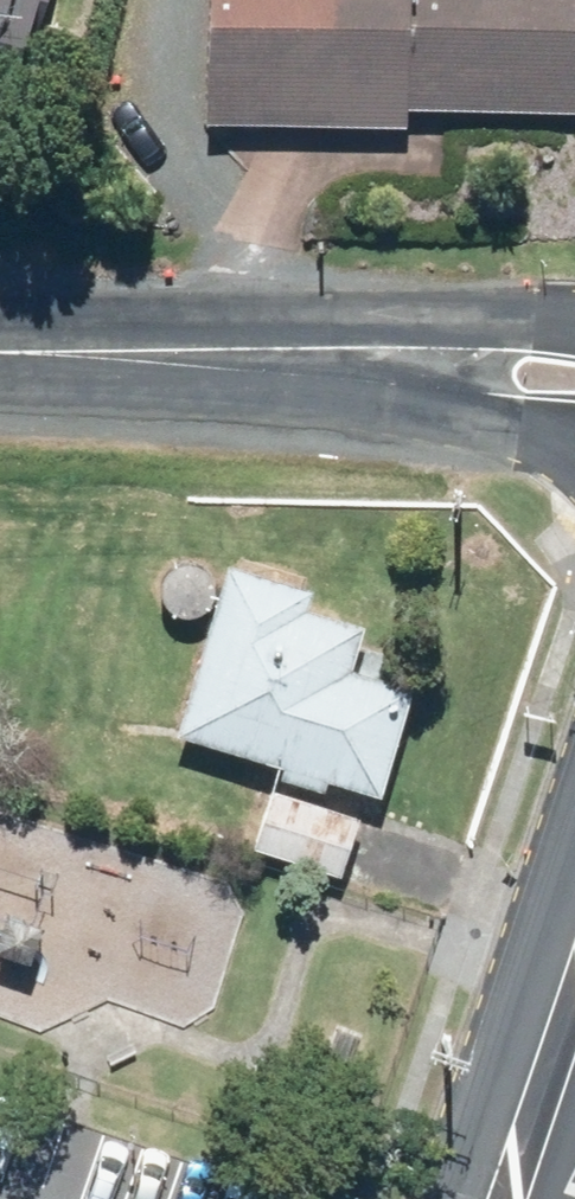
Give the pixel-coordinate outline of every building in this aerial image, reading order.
[(16,92),(45,0),(0,0),(0,87),(16,92)] [(212,123),(413,127),(413,108),(574,114),(574,0),(216,0),(212,123)] [(317,589),(233,564),(182,735),(288,767),(285,777),(329,791),(333,780),(385,796),(418,690),(356,671),(370,625),(312,608),(317,589)] [(366,818),(278,790),(258,847),(348,877),(366,818)]
